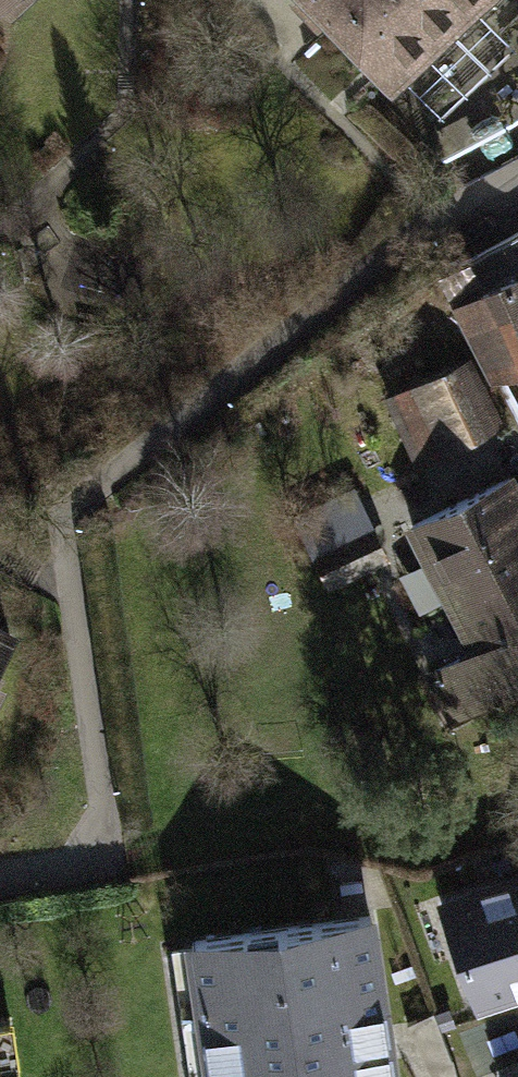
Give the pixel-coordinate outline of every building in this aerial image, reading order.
[(391,76),(471,0),(319,0),(391,76)] [(440,276),(493,379),(515,373),(516,376),(517,375),(517,234),(440,276)] [(459,365),(395,394),(422,454),(487,424),(459,365)] [(412,525),(450,602),(453,600),(477,650),(432,672),(454,715),(517,683),(517,491),(511,476),(412,525)] [(320,552),(367,529),(353,502),(300,528),(314,555),(320,552)] [(381,559),(367,529),(320,552),(335,582),(381,559)] [(10,634),(0,629),(0,653),(10,634)] [(447,920),(477,1002),(517,988),(517,895),(447,920)] [(192,941),(209,1057),(187,1061),(189,1076),(394,1076),(370,915),(192,941)] [(501,1076),(517,1076),(517,1069),(501,1076)]
